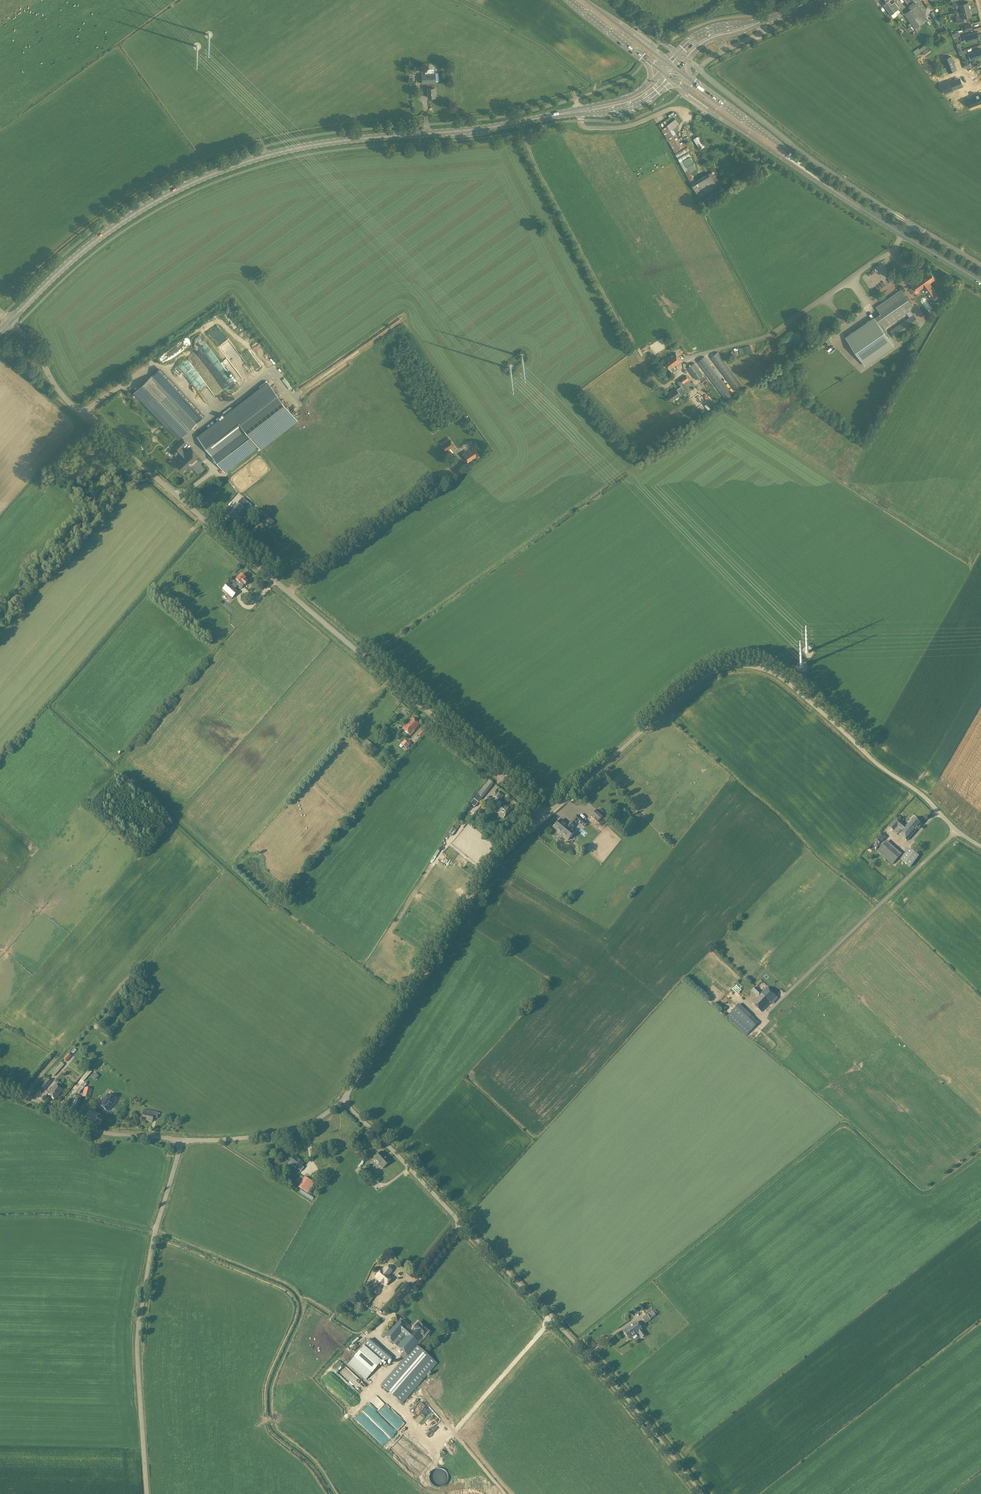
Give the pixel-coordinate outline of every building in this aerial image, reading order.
[(885,0),(880,0),(883,4),(891,15),(894,13),(885,0)] [(894,13),(895,12),(894,12),(900,8),(895,2),(892,4),(889,0),(885,0),(894,13)] [(908,5),(907,6),(909,9),(917,4),(915,1),(914,1),(913,0),(904,0),(908,5)] [(914,1),(915,1),(925,16),(930,13),(939,27),(943,24),(938,17),(934,10),(932,7),(928,0),(913,0),(914,1)] [(968,2),(960,4),(959,0),(952,2),(953,6),(955,5),(956,9),(960,8),(961,11),(969,9),(968,2)] [(910,9),(921,25),(928,20),(925,16),(917,4),(910,9)] [(961,11),(962,14),(955,16),(957,23),(964,21),(964,18),(971,16),(969,9),(961,11)] [(966,34),(968,42),(979,39),(979,38),(980,38),(979,35),(978,35),(977,31),(966,34)] [(915,55),(928,46),(925,43),(913,51),(915,55)] [(973,60),(980,57),(980,48),(970,52),(968,53),(970,60),(972,59),(973,60)] [(957,69),(952,56),(944,59),(949,72),(957,69)] [(436,78),(439,78),(438,68),(425,69),(425,73),(421,74),(422,84),(427,83),(427,88),(428,97),(435,97),(434,87),(434,83),(436,83),(436,78)] [(963,87),(960,79),(951,83),(950,82),(942,85),(945,91),(948,90),(950,94),(955,92),(954,91),(963,87)] [(968,98),(970,103),(973,101),(976,107),(980,105),(980,95),(974,98),(973,96),(968,98)] [(675,152),(688,145),(687,141),(683,143),(682,141),(680,142),(676,136),(675,137),(673,135),(676,134),(674,130),(680,125),(675,119),(667,125),(668,126),(662,129),(675,152)] [(693,139),(700,149),(705,146),(699,135),(693,139)] [(687,146),(676,153),(678,157),(689,150),(687,146)] [(700,198),(717,187),(713,181),(718,178),(714,171),(709,173),(709,172),(691,183),(700,198)] [(938,298),(936,295),(937,295),(929,284),(932,281),(931,281),(935,278),(930,271),(926,274),(925,273),(911,284),(917,292),(924,287),(932,298),(933,297),(934,300),(938,298)] [(880,313),(875,317),(874,316),(845,337),(865,366),(894,346),(884,332),(885,328),(888,325),(907,313),(909,317),(889,331),(895,339),(919,323),(910,310),(909,311),(906,308),(912,304),(901,289),(895,293),(876,307),(880,313)] [(243,379),(253,372),(224,334),(221,337),(223,339),(220,341),(219,339),(215,342),(220,348),(222,346),(224,349),(222,351),(243,379)] [(217,380),(228,372),(205,342),(194,351),(197,354),(188,360),(186,358),(183,360),(180,357),(175,360),(205,400),(214,394),(216,396),(224,390),(217,380)] [(674,366),(681,360),(676,352),(664,361),(672,371),(675,368),(674,366)] [(736,391),(743,386),(717,352),(710,357),(736,391)] [(725,399),(732,394),(704,356),(697,361),(725,399)] [(702,378),(701,376),(703,374),(694,362),(687,368),(695,380),(697,378),(699,381),(702,378)] [(178,439),(196,423),(151,375),(134,392),(178,439)] [(680,379),(677,381),(681,387),(681,386),(685,393),(695,385),(693,381),(691,383),(689,380),(689,379),(686,375),(680,379)] [(677,389),(680,394),(682,396),(686,393),(685,393),(681,386),(681,387),(677,389)] [(673,391),(667,395),(672,401),(680,394),(677,389),(676,387),(672,390),(673,391)] [(207,449),(225,473),(259,446),(225,403),(200,423),(199,425),(202,427),(196,432),(208,447),(207,449)] [(191,467),(189,465),(199,456),(191,447),(185,453),(180,448),(186,442),(183,439),(173,448),(182,457),(176,463),(183,471),(185,468),(187,471),(191,467)] [(446,452),(454,446),(450,440),(442,445),(446,452)] [(463,454),(469,462),(478,456),(478,457),(482,454),(476,444),(472,447),(472,448),(463,454)] [(237,502),(242,507),(246,502),(242,497),(237,502)] [(235,512),(230,518),(233,520),(232,521),(235,523),(235,522),(238,525),(243,519),(244,519),(251,511),(250,510),(247,513),(241,508),(237,513),(235,512)] [(266,514),(262,519),(270,527),(274,523),(266,514)] [(236,581),(231,586),(228,584),(223,590),(232,599),(238,592),(234,588),(236,585),(241,589),(244,586),(248,582),(245,580),(246,579),(241,575),(238,578),(238,577),(235,580),(236,581)] [(414,731),(419,725),(412,719),(407,724),(406,724),(402,729),(410,736),(415,731),(414,731)] [(423,729),(418,735),(421,738),(426,731),(423,729)] [(378,750),(366,739),(362,744),(374,755),(378,750)] [(408,740),(406,742),(404,739),(401,743),(406,748),(407,747),(410,749),(413,746),(410,744),(411,743),(408,740)] [(487,782),(481,789),(478,794),(483,798),(486,793),(492,786),(493,784),(489,780),(487,782)] [(494,797),(499,801),(503,796),(498,792),(494,797)] [(470,804),(474,808),(478,803),(474,799),(470,804)] [(503,818),(510,810),(502,803),(495,811),(503,818)] [(604,817),(597,810),(591,817),(598,824),(599,823),(602,826),(607,820),(604,817)] [(577,815),(568,825),(562,820),(554,828),(568,840),(575,832),(572,829),(578,823),(584,828),(587,823),(577,815)] [(914,818),(906,827),(897,818),(889,827),(897,835),(898,834),(899,834),(907,841),(921,825),(914,818)] [(875,840),(879,844),(885,838),(881,834),(875,840)] [(902,854),(887,841),(877,851),(893,865),(902,854)] [(909,849),(901,860),(911,867),(919,856),(909,849)] [(767,988),(762,993),(756,987),(752,991),(758,997),(752,1004),(761,1012),(770,1003),(771,1003),(772,1004),(778,998),(767,988)] [(726,1017),(746,1036),(759,1023),(739,1004),(726,1017)] [(54,1077),(64,1065),(61,1063),(51,1074),(54,1077)] [(45,1090),(51,1082),(48,1079),(41,1087),(45,1090)] [(56,1084),(48,1094),(55,1100),(63,1091),(56,1084)] [(85,1088),(82,1096),(90,1099),(92,1090),(85,1088)] [(69,1111),(76,1114),(81,1097),(75,1095),(69,1111)] [(107,1112),(114,1103),(111,1100),(110,1099),(106,1096),(101,1102),(99,1105),(107,1112)] [(142,1120),(152,1122),(154,1115),(143,1113),(142,1120)] [(382,1152),(373,1160),(382,1169),(390,1161),(382,1152)] [(295,1155),(290,1162),(289,1162),(292,1164),(292,1165),(298,1170),(300,1171),(301,1171),(303,1168),(303,1167),(301,1166),(303,1163),(299,1160),(299,1159),(295,1155)] [(358,1167),(359,1167),(355,1171),(358,1174),(362,1170),(359,1168),(362,1165),(363,1161),(362,1161),(360,1164),(358,1167)] [(375,1177),(366,1168),(361,1173),(370,1182),(375,1177)] [(305,1177),(298,1187),(308,1193),(314,1183),(305,1177)] [(386,1285),(391,1278),(388,1276),(392,1271),(386,1267),(382,1272),(381,1271),(376,1277),(386,1285)] [(362,1301),(367,1294),(363,1291),(358,1298),(355,1301),(358,1304),(361,1300),(362,1301)] [(646,1323),(651,1320),(651,1319),(656,1315),(655,1314),(657,1313),(655,1310),(653,1311),(642,1318),(646,1323)] [(413,1329),(413,1328),(411,1331),(398,1320),(384,1336),(404,1352),(400,1356),(404,1359),(381,1385),(402,1404),(436,1365),(419,1350),(420,1348),(417,1345),(420,1341),(423,1337),(427,1332),(417,1324),(413,1329)] [(643,1330),(642,1331),(637,1322),(624,1331),(629,1340),(638,1333),(642,1338),(646,1335),(643,1330)] [(364,1345),(387,1365),(392,1358),(370,1339),(364,1345)] [(354,1357),(372,1373),(382,1362),(364,1346),(354,1357)] [(429,1443),(422,1450),(427,1456),(435,1449),(429,1443)] [(422,1468),(422,1452),(408,1452),(408,1460),(410,1460),(410,1463),(413,1463),(413,1468),(422,1468)]
